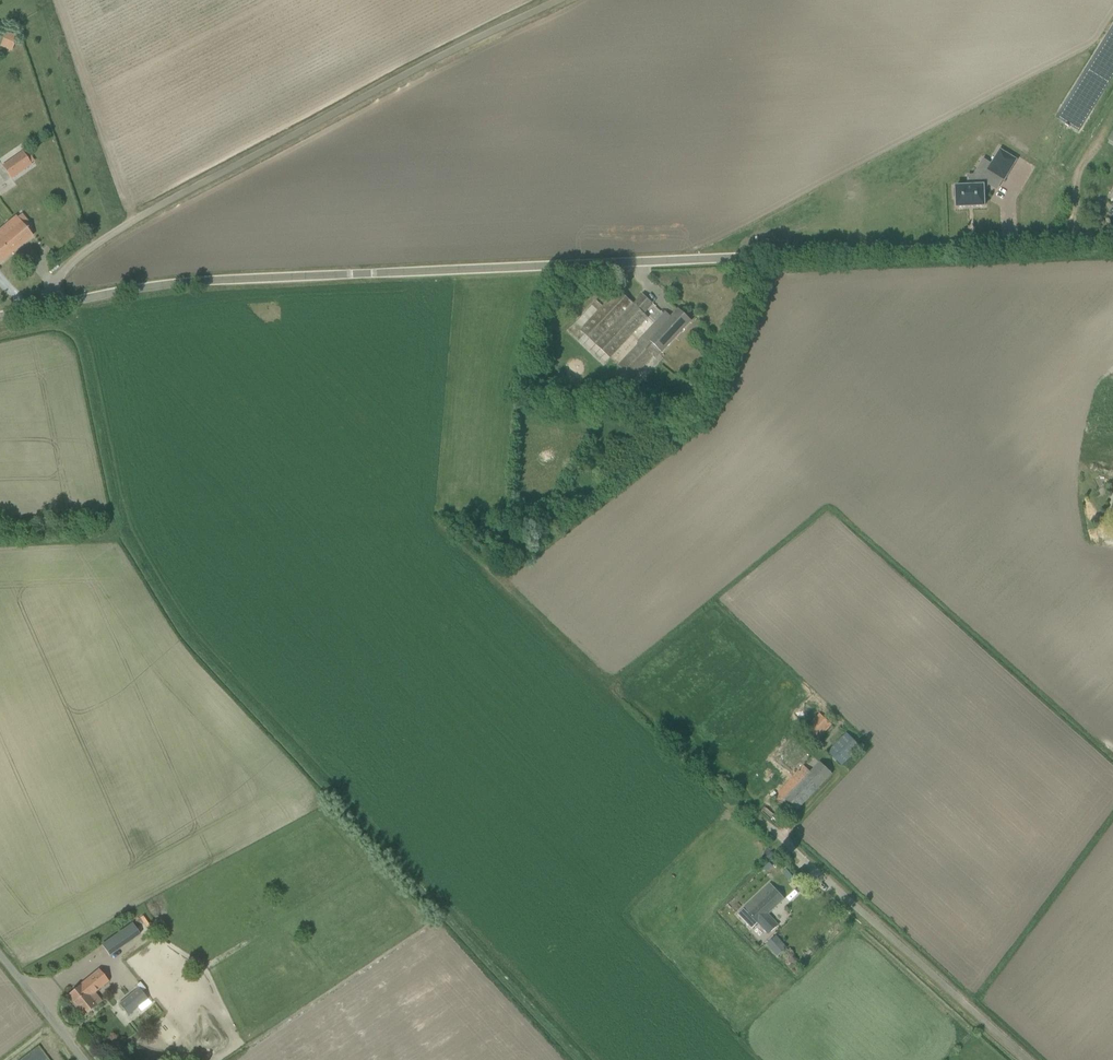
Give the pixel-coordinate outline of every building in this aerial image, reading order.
[(12,49),(15,34),(2,31),(0,43),(0,46),(12,49)] [(1017,160),(1000,150),(988,170),(989,171),(986,175),(968,176),(969,186),(957,187),(956,187),(956,189),(954,189),(954,197),(956,197),(957,208),(985,206),(985,205),(984,188),(984,183),(986,183),(997,189),(1003,179),(1004,180),(1017,160)] [(12,179),(32,165),(23,151),(2,165),(12,179)] [(32,235),(17,217),(0,231),(0,262),(32,235)] [(644,313),(634,304),(619,289),(581,330),(611,358),(649,317),(644,313)] [(634,304),(644,313),(653,304),(643,294),(634,304)] [(691,321),(679,310),(671,318),(665,312),(638,342),(640,343),(619,366),(633,379),(654,357),(656,359),(691,321)] [(832,725),(820,714),(803,733),(814,743),(832,725)] [(860,745),(848,733),(829,752),(841,764),(860,745)] [(791,817),(833,773),(821,762),(811,772),(804,765),(778,793),(780,794),(773,801),(791,817)] [(780,925),(769,913),(785,898),(770,883),(743,908),(744,909),(739,914),(752,928),(758,923),(758,924),(758,923),(769,935),(780,925)] [(99,944),(108,955),(140,932),(131,920),(99,944)] [(776,935),(765,942),(775,956),(786,948),(776,935)] [(68,995),(84,1016),(97,1005),(90,996),(109,981),(99,970),(68,995)] [(148,999),(139,988),(119,1004),(128,1015),(148,999)]
